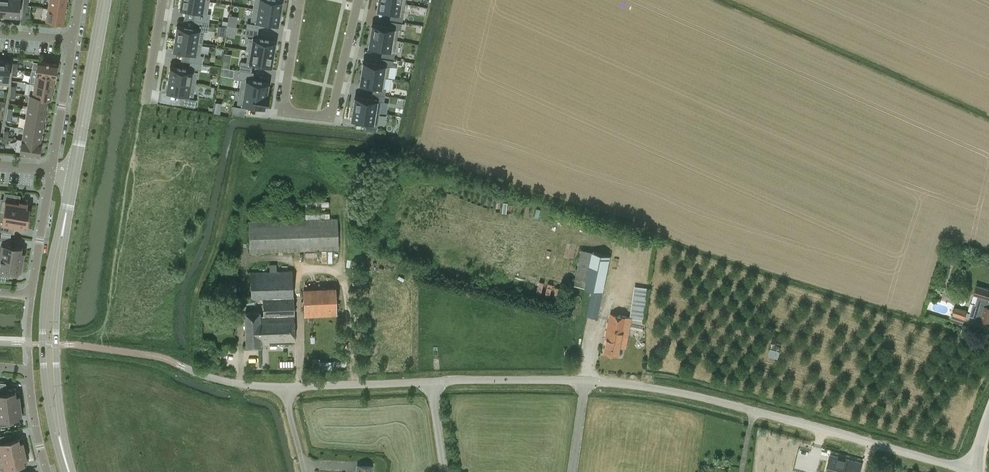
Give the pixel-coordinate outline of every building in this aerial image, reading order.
[(18,16),(20,0),(8,0),(7,15),(18,16)] [(48,7),(43,7),(65,11),(67,0),(49,0),(48,7)] [(207,13),(209,1),(204,0),(181,0),(179,9),(196,11),(194,20),(209,22),(210,13),(207,13)] [(281,0),(259,0),(257,9),(280,13),(282,0),(281,0)] [(405,3),(387,0),(379,0),(377,10),(391,13),(390,19),(402,21),(405,3)] [(63,22),(65,11),(43,7),(41,18),(63,22)] [(255,21),(278,25),(280,13),(257,9),(255,21)] [(204,30),(207,31),(209,22),(194,20),(193,28),(177,25),(175,38),(202,42),(204,30)] [(372,24),(370,36),(396,40),(398,29),(400,29),(401,23),(389,21),(388,27),(372,24)] [(233,36),(234,26),(218,24),(217,34),(233,36)] [(381,56),(393,58),(396,40),(370,36),(368,48),(382,50),(381,56)] [(173,50),(200,55),(202,42),(175,38),(173,50)] [(275,42),(252,38),(250,50),(273,54),(275,42)] [(248,63),(271,66),(273,54),(250,50),(248,63)] [(220,66),(228,67),(230,53),(222,52),(220,66)] [(385,77),(387,78),(389,66),(392,66),(393,60),(381,58),(380,64),(363,61),(361,73),(385,77)] [(10,61),(0,60),(0,84),(8,84),(10,61)] [(55,75),(57,64),(38,60),(36,72),(55,75)] [(170,67),(168,79),(195,84),(197,71),(170,67)] [(29,83),(53,87),(55,75),(36,72),(34,83),(29,82),(29,83)] [(385,89),(383,89),(385,77),(361,73),(359,85),(373,87),(372,93),(384,95),(385,89)] [(166,92),(193,96),(195,84),(168,79),(166,92)] [(244,92),(266,95),(267,95),(268,83),(246,79),(244,92)] [(53,87),(29,83),(28,94),(48,97),(48,98),(51,98),(53,87)] [(267,95),(266,95),(244,92),(242,104),(264,108),(265,105),(266,105),(268,95),(267,95)] [(383,101),(384,95),(372,93),(371,99),(355,96),(353,108),(379,112),(381,101),(383,101)] [(46,108),(48,98),(48,97),(28,94),(27,94),(29,95),(27,105),(46,108)] [(195,106),(196,99),(184,97),(183,105),(195,106)] [(27,105),(26,117),(44,120),(46,108),(27,105)] [(233,105),(232,113),(244,115),(245,107),(233,105)] [(376,130),(379,112),(353,108),(351,120),(365,122),(364,129),(376,130)] [(24,128),(43,131),(44,120),(26,117),(24,128)] [(43,131),(24,128),(22,139),(17,138),(41,142),(43,131)] [(41,142),(17,138),(15,150),(39,154),(41,142)] [(0,206),(0,211),(28,216),(30,203),(16,201),(17,195),(5,193),(4,199),(1,199),(0,206)] [(0,211),(0,230),(11,232),(12,226),(24,228),(24,224),(26,224),(26,222),(27,222),(28,216),(0,211)] [(250,252),(339,249),(337,218),(248,221),(250,252)] [(22,260),(24,248),(11,246),(12,240),(0,238),(0,257),(22,260)] [(0,257),(0,276),(6,277),(7,270),(18,272),(19,269),(20,269),(21,267),(22,260),(0,257)] [(260,343),(295,343),(293,270),(277,270),(276,264),(269,264),(269,270),(250,271),(251,298),(263,298),(263,315),(259,315),(259,311),(245,312),(246,346),(261,346),(260,343)] [(969,315),(988,322),(988,289),(977,285),(974,294),(978,296),(975,304),(973,303),(969,315)] [(593,290),(587,315),(598,317),(603,292),(593,290)] [(303,292),(304,308),(336,306),(336,291),(303,292)] [(955,308),(953,315),(965,318),(967,311),(955,308)] [(608,338),(605,352),(619,355),(621,346),(622,347),(628,316),(611,313),(606,338),(608,338)] [(20,404),(18,394),(16,395),(16,392),(5,393),(4,387),(0,388),(0,406),(20,404)] [(9,424),(8,418),(19,416),(19,413),(21,412),(20,410),(21,410),(20,404),(0,406),(0,425),(9,424)] [(21,438),(8,441),(7,435),(0,437),(0,452),(1,455),(0,455),(0,456),(24,450),(21,438)] [(2,468),(3,471),(12,471),(15,471),(14,465),(25,463),(24,459),(26,459),(24,450),(0,456),(0,468),(2,468)] [(862,462),(844,458),(844,459),(841,458),(841,457),(830,454),(826,471),(860,471),(862,462)]
